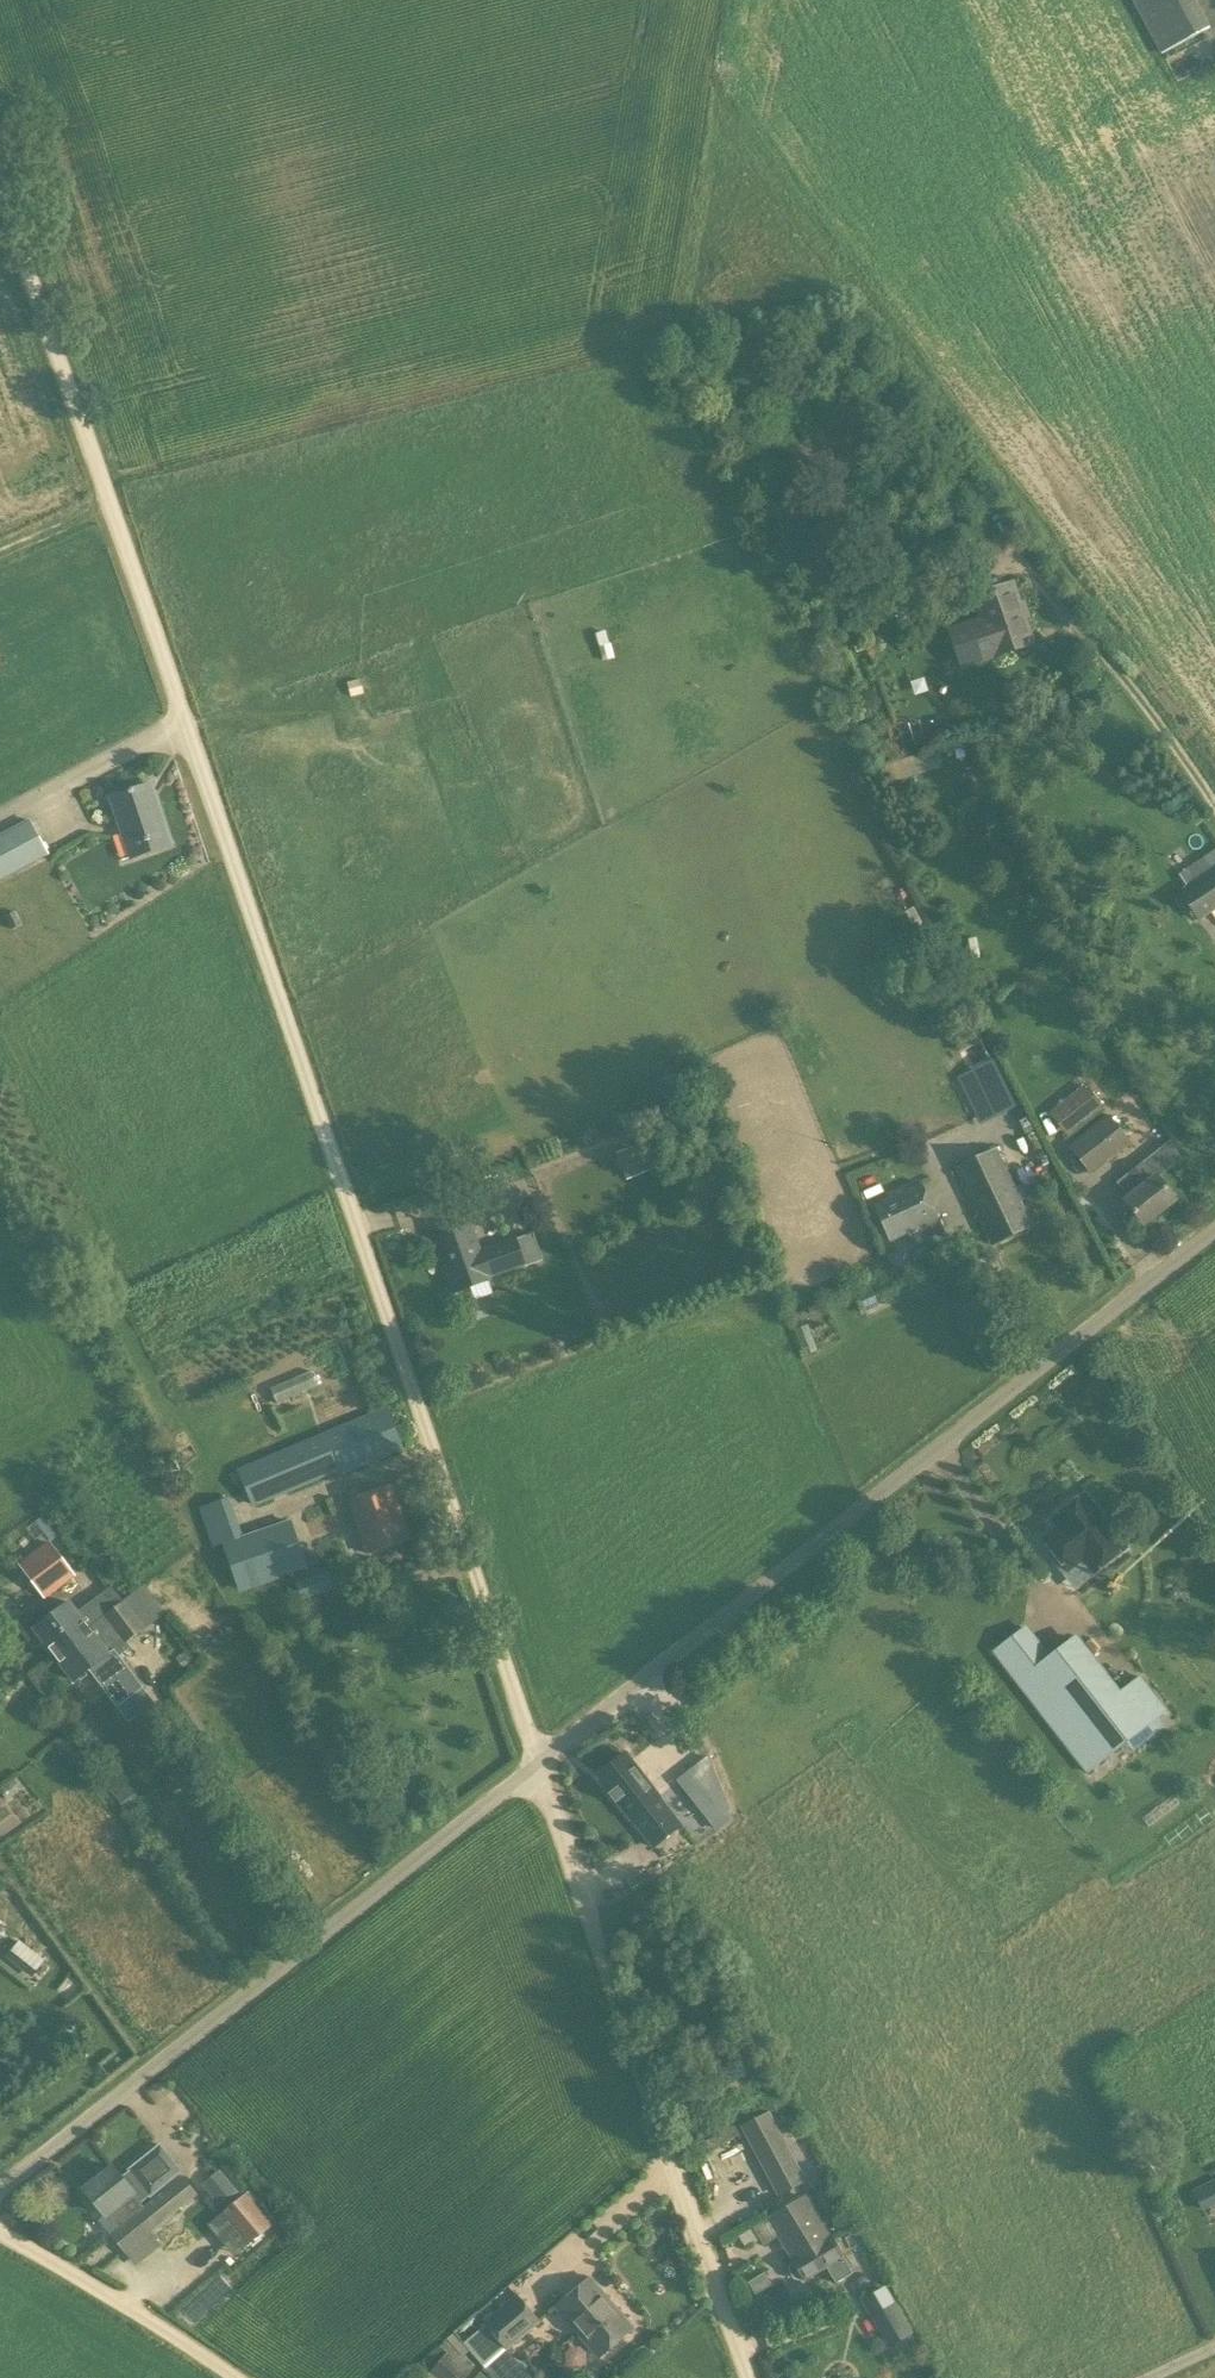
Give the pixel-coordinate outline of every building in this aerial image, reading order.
[(1194,0),(1131,0),(1160,54),(1209,29),(1194,0)] [(961,667),(1031,644),(1012,585),(979,595),(988,624),(951,636),(961,667)] [(171,844),(150,784),(110,798),(130,858),(171,844)] [(50,855),(30,819),(0,835),(0,882),(50,855)] [(1186,887),(1177,892),(1197,922),(1214,910),(1214,850),(1178,874),(1186,887)] [(967,1076),(987,1120),(1013,1108),(993,1063),(967,1076)] [(1047,1113),(1066,1136),(1103,1107),(1085,1083),(1047,1113)] [(1108,1115),(1068,1147),(1090,1174),(1130,1143),(1108,1115)] [(615,1153),(626,1180),(666,1164),(655,1137),(615,1153)] [(996,1148),(954,1168),(990,1245),(1032,1226),(996,1148)] [(1117,1183),(1127,1196),(1124,1199),(1144,1224),(1175,1200),(1155,1174),(1144,1161),(1117,1183)] [(921,1183),(873,1205),(889,1240),(907,1232),(912,1244),(943,1230),(921,1183)] [(454,1292),(489,1279),(543,1261),(533,1233),(517,1238),(516,1235),(478,1249),(470,1225),(434,1238),(454,1292)] [(850,1289),(859,1314),(907,1297),(898,1272),(850,1289)] [(308,1370),(265,1387),(272,1403),(314,1386),(308,1370)] [(404,1450),(386,1407),(238,1469),(254,1507),(342,1471),(344,1475),(404,1450)] [(366,1554),(411,1539),(392,1484),(348,1500),(366,1554)] [(1105,1526),(1081,1495),(1079,1496),(1074,1496),(1065,1502),(1065,1507),(1050,1518),(1056,1527),(1040,1539),(1045,1545),(1041,1547),(1048,1556),(1053,1563),(1057,1561),(1066,1573),(1082,1561),(1088,1569),(1123,1543),(1108,1524),(1105,1526)] [(280,1580),(279,1576),(263,1530),(246,1535),(241,1537),(229,1498),(199,1508),(212,1549),(223,1545),(241,1593),(280,1580)] [(44,1600),(76,1576),(65,1562),(72,1557),(56,1534),(17,1563),(44,1600)] [(143,1627),(132,1612),(152,1597),(144,1586),(124,1602),(112,1585),(77,1612),(69,1602),(52,1615),(45,1604),(16,1626),(34,1650),(44,1642),(73,1680),(108,1653),(143,1627)] [(1025,1628),(993,1652),(1087,1773),(1166,1711),(1140,1677),(1117,1695),(1073,1639),(1048,1658),(1025,1628)] [(709,1752),(676,1778),(716,1828),(734,1815),(709,1752)] [(597,1776),(630,1819),(652,1848),(681,1825),(659,1797),(626,1754),(597,1776)] [(188,1766),(180,1771),(186,1781),(194,1776),(188,1766)] [(1,1955),(27,1977),(41,1961),(15,1939),(1,1955)] [(742,2127),(778,2194),(803,2181),(767,2113),(742,2127)] [(127,2171),(120,2177),(112,2166),(84,2189),(105,2215),(117,2230),(112,2234),(125,2251),(195,2194),(182,2177),(145,2208),(141,2203),(148,2197),(150,2199),(184,2172),(160,2143),(126,2169),(127,2171)] [(217,2207),(235,2191),(215,2168),(197,2184),(217,2207)] [(1192,2206),(1214,2202),(1214,2180),(1189,2184),(1192,2206)] [(247,2246),(271,2226),(272,2225),(246,2193),(245,2194),(221,2214),(247,2246)] [(825,2266),(841,2256),(805,2196),(752,2228),(763,2245),(778,2236),(792,2260),(790,2261),(792,2264),(790,2265),(789,2270),(794,2279),(799,2280),(800,2279),(801,2280),(825,2266)] [(588,2278),(554,2307),(597,2358),(631,2328),(588,2278)] [(861,2299),(887,2348),(912,2335),(885,2286),(861,2299)] [(505,2349),(537,2321),(516,2296),(483,2323),(505,2349)] [(475,2366),(445,2340),(439,2347),(446,2354),(425,2377),(464,2377),(475,2366)]
